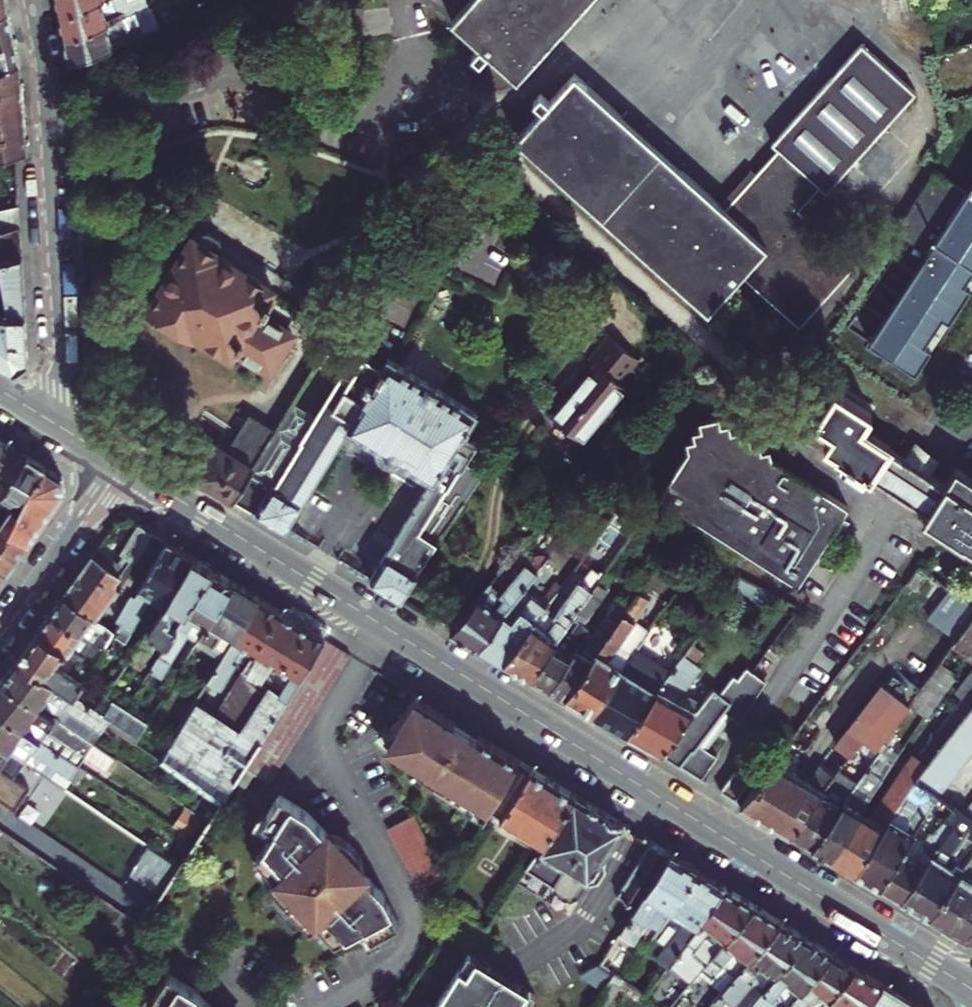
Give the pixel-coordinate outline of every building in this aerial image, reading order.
[(59,15),(104,0),(56,0),(59,15)] [(135,16),(148,12),(159,8),(157,1),(138,7),(136,0),(104,0),(59,15),(64,40),(135,16)] [(446,15),(509,72),(575,0),(460,0),(446,15)] [(18,64),(7,10),(0,13),(0,45),(1,46),(0,47),(0,69),(18,64)] [(140,31),(135,16),(64,40),(69,61),(151,35),(149,28),(140,31)] [(616,108),(612,112),(565,70),(508,133),(700,304),(733,267),(792,320),(847,258),(788,205),(807,182),(815,188),(902,88),(849,42),(763,142),(769,147),(747,171),(742,166),(710,201),(670,165),(674,160),(616,108)] [(20,88),(18,64),(0,69),(0,92),(20,88)] [(21,104),(20,88),(0,92),(0,109),(21,104)] [(21,104),(0,109),(0,116),(22,111),(21,104)] [(0,116),(0,135),(24,130),(22,111),(0,116)] [(0,135),(0,155),(14,153),(26,151),(24,130),(0,135)] [(913,371),(971,285),(971,180),(966,189),(934,169),(894,229),(926,250),(867,340),(913,371)] [(18,225),(17,205),(0,209),(0,229),(18,225)] [(2,247),(5,259),(20,255),(18,225),(0,229),(0,247),(2,247)] [(259,316),(272,296),(269,293),(271,288),(220,256),(222,254),(219,239),(206,230),(193,234),(148,309),(154,313),(155,318),(165,325),(169,322),(198,341),(200,338),(230,356),(233,352),(268,374),(291,336),(259,316)] [(20,255),(5,259),(0,260),(0,279),(4,300),(8,315),(24,314),(20,255)] [(0,300),(0,361),(13,368),(27,359),(24,314),(8,315),(4,300),(1,300),(0,300)] [(632,353),(603,330),(584,354),(590,358),(547,413),(577,436),(620,382),(613,376),(632,353)] [(233,498),(283,529),(348,427),(432,478),(434,479),(448,456),(462,465),(465,460),(476,441),(462,433),(475,412),(387,358),(378,373),(360,362),(351,376),(342,370),(314,414),(299,439),(301,440),(274,482),(251,468),(233,498)] [(834,391),(814,421),(833,433),(824,445),(867,474),(886,445),(859,428),(869,414),(870,414),(871,413),(834,388),(833,390),(834,391)] [(299,439),(314,414),(293,402),(274,432),(251,468),(274,482),(301,440),(299,439)] [(251,468),(274,432),(247,416),(225,452),(214,445),(195,476),(233,498),(251,468)] [(658,495),(751,556),(802,478),(708,418),(658,495)] [(5,442),(0,451),(0,452),(4,454),(6,456),(12,446),(5,442)] [(944,482),(943,484),(887,448),(888,446),(886,445),(867,474),(925,511),(921,517),(962,545),(963,543),(971,549),(971,500),(944,482)] [(24,496),(35,480),(36,481),(45,467),(12,446),(6,456),(4,454),(0,459),(0,503),(4,505),(10,497),(18,495),(24,496)] [(462,465),(448,456),(434,479),(407,518),(428,531),(414,553),(425,560),(483,472),(465,460),(462,465)] [(5,529),(9,529),(27,542),(64,492),(61,477),(45,467),(36,481),(35,480),(24,496),(17,507),(13,504),(0,520),(0,526),(5,529)] [(802,478),(751,556),(794,584),(845,506),(802,478)] [(363,483),(358,491),(368,498),(373,490),(363,483)] [(399,598),(425,560),(414,553),(428,531),(407,518),(368,580),(399,598)] [(117,618),(129,591),(113,580),(127,559),(130,561),(150,532),(137,524),(118,552),(120,554),(115,560),(97,547),(61,596),(95,620),(110,599),(118,604),(113,615),(117,618)] [(16,558),(27,542),(9,529),(5,529),(0,526),(0,545),(16,558)] [(133,594),(164,541),(150,532),(130,561),(127,559),(113,580),(129,591),(133,594)] [(133,594),(129,591),(117,618),(120,620),(114,632),(112,635),(134,649),(191,557),(164,541),(133,594)] [(5,572),(16,558),(0,545),(0,567),(5,572)] [(502,613),(545,554),(541,551),(538,550),(533,552),(529,556),(527,555),(507,581),(495,572),(450,629),(477,645),(502,613)] [(154,636),(165,642),(210,569),(191,557),(134,649),(126,663),(137,669),(154,643),(154,636)] [(198,636),(231,582),(210,569),(165,642),(147,671),(158,678),(185,636),(194,641),(195,640),(198,636)] [(576,608),(580,602),(592,583),(598,575),(588,569),(581,578),(579,576),(554,610),(545,604),(535,618),(533,617),(503,660),(529,676),(559,631),(569,617),(573,612),(576,608)] [(548,600),(561,581),(555,578),(541,595),(548,600)] [(223,651),(256,598),(231,582),(198,636),(223,651)] [(510,618),(502,613),(477,645),(503,660),(533,617),(535,618),(545,604),(529,592),(510,618)] [(114,632),(95,620),(61,596),(49,614),(102,652),(112,635),(114,632)] [(242,667),(277,610),(256,598),(223,651),(220,656),(203,683),(209,686),(211,682),(219,686),(234,662),(242,667)] [(580,602),(576,608),(580,610),(584,605),(580,602)] [(575,648),(547,687),(563,697),(621,612),(611,604),(579,651),(575,648)] [(589,712),(625,661),(611,652),(633,620),(631,618),(636,610),(627,604),(626,606),(621,612),(563,697),(589,712)] [(322,637),(277,610),(242,667),(234,680),(238,682),(239,681),(243,676),(244,677),(245,675),(266,689),(262,695),(241,728),(214,712),(178,771),(219,800),(233,779),(322,637)] [(577,615),(573,612),(569,617),(574,620),(577,615)] [(91,670),(102,652),(49,614),(35,633),(76,660),(91,670)] [(647,629),(633,620),(611,652),(625,661),(637,643),(647,629)] [(529,676),(547,687),(575,648),(587,629),(577,623),(568,637),(559,631),(529,676)] [(68,672),(76,660),(35,633),(15,659),(73,697),(83,682),(68,672)] [(198,636),(195,640),(220,656),(223,651),(198,636)] [(625,734),(658,753),(691,708),(694,710),(699,704),(681,693),(699,665),(691,660),(704,642),(695,636),(670,671),(625,734)] [(267,783),(348,654),(322,637),(233,779),(244,786),(252,774),(267,783)] [(589,712),(625,734),(670,671),(639,652),(643,647),(637,643),(625,661),(589,712)] [(15,659),(0,679),(0,680),(54,717),(62,707),(99,732),(103,728),(115,736),(121,728),(73,697),(15,659)] [(692,750),(730,701),(735,693),(751,671),(743,666),(735,678),(731,675),(723,685),(718,693),(711,689),(699,704),(694,710),(691,708),(658,753),(679,766),(691,749),(692,750)] [(691,749),(679,766),(699,778),(715,755),(705,747),(730,715),(738,721),(765,681),(752,671),(751,671),(735,693),(730,701),(692,750),(691,749)] [(243,676),(239,681),(262,695),(266,689),(245,675),(244,677),(243,676)] [(0,680),(0,712),(39,738),(46,729),(84,755),(105,769),(113,756),(92,742),(54,717),(0,680)] [(926,743),(937,751),(971,705),(971,682),(926,743)] [(862,737),(875,747),(885,734),(908,703),(881,683),(848,726),(847,725),(807,779),(773,759),(740,803),(789,833),(830,780),(838,768),(862,737)] [(410,707),(441,717),(478,740),(481,736),(417,697),(410,707)] [(178,771),(214,712),(193,700),(158,758),(178,771)] [(937,751),(912,783),(929,794),(935,798),(971,750),(971,705),(937,751)] [(62,707),(54,717),(92,742),(99,732),(62,707)] [(441,717),(410,707),(401,723),(385,737),(423,776),(461,799),(464,795),(489,810),(500,793),(521,761),(481,736),(478,740),(441,717)] [(0,712),(0,745),(7,750),(23,761),(30,751),(69,776),(77,764),(39,738),(0,712)] [(135,737),(144,722),(131,713),(122,728),(135,737)] [(46,729),(39,738),(77,764),(84,755),(46,729)] [(885,734),(875,747),(881,752),(882,751),(891,738),(885,734)] [(862,777),(881,752),(875,747),(862,737),(838,768),(844,772),(848,767),(862,777)] [(937,751),(926,743),(924,741),(871,817),(840,864),(853,872),(904,794),(912,783),(937,751)] [(30,751),(23,761),(35,769),(47,777),(57,783),(62,787),(69,776),(30,751)] [(862,777),(859,781),(850,793),(810,845),(829,857),(860,810),(882,779),(876,774),(889,756),(882,751),(881,752),(862,777)] [(521,761),(500,793),(511,799),(500,818),(544,845),(577,795),(521,761)] [(77,764),(69,776),(78,782),(86,770),(77,764)] [(731,768),(718,790),(734,799),(747,778),(731,768)] [(859,781),(844,772),(838,768),(830,780),(850,793),(859,781)] [(8,809),(23,787),(0,772),(0,803),(8,809)] [(850,793),(830,780),(789,833),(810,845),(850,793)] [(23,787),(8,809),(12,811),(27,790),(23,787)] [(162,888),(177,864),(69,792),(53,815),(162,888)] [(383,892),(365,872),(360,866),(365,861),(338,831),(332,836),(328,831),(309,811),(280,793),(264,820),(275,827),(257,855),(274,874),(268,880),(310,927),(317,920),(333,939),(364,924),(370,936),(398,922),(383,892)] [(489,810),(488,811),(500,818),(511,799),(500,793),(489,810)] [(853,872),(878,886),(910,837),(925,814),(935,799),(929,794),(924,800),(916,801),(904,794),(853,872)] [(464,795),(461,799),(460,802),(486,818),(486,814),(488,811),(489,810),(464,795)] [(624,824),(577,795),(544,845),(538,854),(528,869),(553,885),(555,893),(568,901),(578,899),(591,879),(599,877),(606,865),(604,858),(624,824)] [(899,899),(958,817),(935,799),(925,814),(940,823),(933,834),(924,839),(920,844),(910,837),(878,886),(899,899)] [(959,817),(971,828),(971,800),(959,817)] [(840,864),(871,817),(860,810),(829,857),(840,864)] [(390,829),(421,890),(448,877),(416,816),(390,829)] [(956,875),(960,868),(954,864),(951,869),(944,864),(964,837),(971,842),(971,828),(959,817),(958,817),(899,899),(928,917),(956,875)] [(544,845),(500,818),(494,827),(538,854),(544,845)] [(671,854),(652,842),(619,895),(638,908),(671,854)] [(928,917),(971,943),(971,851),(960,868),(956,875),(928,917)] [(671,854),(638,908),(622,933),(634,940),(660,900),(673,908),(697,870),(671,854)] [(689,937),(724,886),(697,870),(673,908),(685,915),(658,957),(669,965),(671,963),(689,937)] [(755,905),(724,886),(689,937),(671,963),(692,980),(702,969),(722,945),(755,905)] [(129,898),(120,912),(138,924),(147,910),(129,898)] [(755,905),(722,945),(702,969),(713,978),(725,965),(737,975),(781,921),(755,905)] [(737,975),(710,1006),(720,1006),(726,1000),(732,1005),(751,983),(761,991),(806,937),(781,921),(737,975)] [(761,991),(748,1006),(772,1006),(779,999),(788,1006),(833,953),(806,937),(761,991)] [(533,994),(467,953),(434,1006),(525,1006),(533,994)] [(788,1006),(787,1006),(824,1006),(856,968),(833,953),(788,1006)] [(824,1006),(864,1006),(882,984),(856,968),(824,1006)] [(616,974),(591,1006),(606,1006),(626,980),(616,974)] [(195,994),(166,975),(148,1003),(155,1006),(207,1006),(195,994)] [(864,1006),(920,1006),(882,984),(864,1006)]
